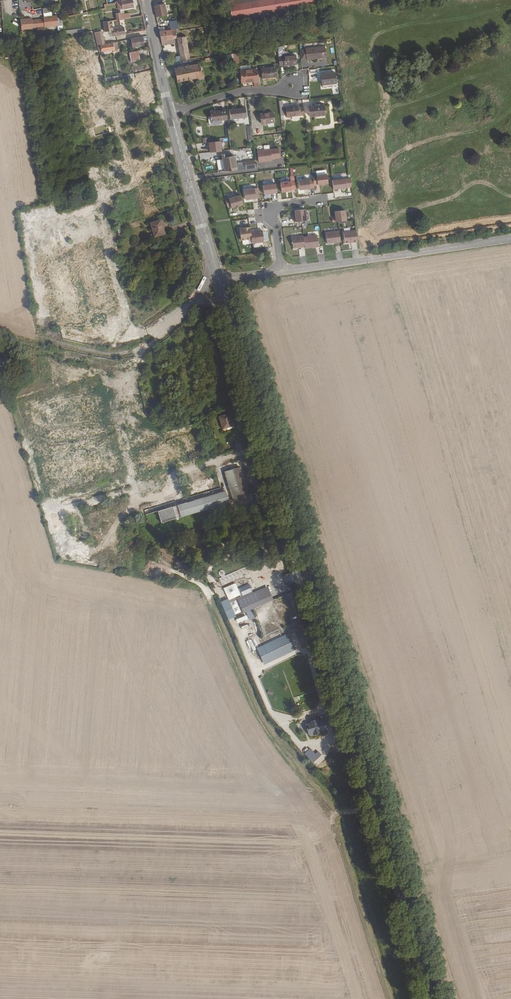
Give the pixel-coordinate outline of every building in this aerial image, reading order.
[(132,0),(119,0),(118,0),(119,10),(133,7),(132,0)] [(233,21),(321,8),(320,0),(229,0),(233,21)] [(164,2),(153,6),(157,17),(168,14),(164,2)] [(127,18),(126,14),(120,14),(120,11),(116,12),(116,13),(115,13),(116,17),(116,19),(123,18),(127,18)] [(56,15),(43,17),(43,18),(43,25),(43,27),(57,25),(56,15)] [(31,18),(19,18),(19,28),(32,28),(32,26),(43,25),(43,18),(31,19),(31,18)] [(166,39),(173,38),(172,32),(177,31),(176,28),(179,27),(178,19),(173,20),(174,29),(165,30),(160,31),(162,40),(166,39)] [(115,34),(125,33),(124,27),(113,28),(112,20),(103,21),(104,29),(104,30),(113,29),(114,32),(115,34)] [(99,51),(118,49),(117,43),(117,40),(104,42),(103,32),(97,33),(100,47),(98,47),(99,51)] [(179,60),(191,58),(187,34),(178,36),(178,37),(181,55),(178,55),(179,60)] [(97,50),(94,36),(88,38),(89,43),(92,43),(94,51),(97,50)] [(132,47),(144,45),(142,36),(130,38),(132,47)] [(79,42),(61,47),(63,54),(81,49),(79,42)] [(281,65),(297,63),(296,55),(285,56),(284,46),(279,47),(281,65)] [(309,60),(328,58),(327,46),(308,48),(309,60)] [(138,50),(128,52),(131,62),(140,60),(138,50)] [(178,82),(202,77),(200,65),(174,69),(178,82)] [(264,79),(278,77),(277,67),(263,69),(264,79)] [(243,82),(260,80),(259,69),(241,71),(243,82)] [(325,87),(338,86),(337,74),(324,75),(325,87)] [(132,78),(128,78),(131,91),(137,89),(135,80),(133,81),(132,78)] [(288,116),(306,115),(305,107),(300,107),(300,105),(287,107),(288,116)] [(312,117),(328,116),(327,106),(311,107),(312,117)] [(232,118),(247,117),(247,108),(231,109),(232,118)] [(226,120),(229,120),(228,110),(212,111),(213,117),(213,121),(226,120)] [(263,124),(276,123),(275,113),(262,114),(263,124)] [(210,125),(226,124),(228,140),(231,140),(229,120),(226,120),(213,121),(210,125)] [(140,127),(144,139),(145,139),(151,137),(149,124),(140,127)] [(210,152),(223,151),(222,141),(209,142),(210,152)] [(281,157),(280,149),(258,151),(259,162),(272,161),(272,158),(281,157)] [(238,169),(235,154),(222,155),(224,170),(221,170),(221,173),(247,170),(246,168),(238,169)] [(246,168),(247,170),(257,168),(256,161),(246,162),(246,168)] [(119,167),(98,173),(105,194),(125,187),(119,167)] [(315,186),(329,184),(328,175),(313,176),(315,186)] [(282,192),(293,191),(292,190),(296,190),(295,177),(291,177),(291,181),(281,183),(282,192)] [(347,188),(346,179),(333,181),(334,189),(347,188)] [(300,190),(311,189),(310,180),(299,181),(300,190)] [(265,194),(278,193),(277,184),(264,185),(265,194)] [(246,200),(259,198),(258,188),(245,190),(246,200)] [(144,193),(148,204),(156,202),(152,190),(144,193)] [(106,199),(110,212),(115,211),(111,197),(106,199)] [(244,207),(242,197),(226,202),(229,211),(244,207)] [(295,222),(307,221),(306,210),(295,211),(296,218),(295,218),(295,222)] [(347,221),(346,211),(335,212),(336,218),(333,219),(333,222),(347,221)] [(151,226),(155,239),(164,237),(162,230),(164,230),(162,222),(151,226)] [(241,240),(252,239),(251,232),(250,227),(240,228),(241,240)] [(263,230),(251,232),(252,239),(252,243),(264,242),(263,230)] [(327,233),(328,244),(341,242),(340,231),(327,233)] [(344,232),(345,244),(358,242),(356,231),(344,232)] [(318,235),(304,237),(305,247),(305,248),(319,247),(318,235)] [(294,248),(305,247),(304,237),(304,236),(292,237),(294,248)] [(36,369),(47,365),(43,351),(31,355),(36,369)] [(221,418),(225,430),(234,427),(231,415),(221,418)] [(229,478),(230,483),(243,480),(240,469),(236,470),(236,467),(231,468),(231,471),(224,473),(226,479),(229,478)] [(141,480),(148,507),(181,498),(173,470),(144,479),(141,480)] [(212,475),(204,477),(206,483),(199,485),(200,492),(216,488),(212,475)] [(135,482),(143,509),(148,507),(141,480),(138,481),(135,482)] [(230,491),(233,502),(238,500),(248,497),(247,493),(243,480),(230,483),(233,490),(230,491)] [(179,505),(183,517),(229,504),(226,491),(182,504),(179,505)] [(150,508),(152,513),(173,507),(172,502),(150,508)] [(239,601),(267,589),(268,589),(267,587),(237,600),(238,602),(239,601)] [(271,598),(267,589),(239,601),(243,610),(271,598)] [(243,613),(273,599),(272,598),(271,598),(243,610),(242,611),(243,613)] [(263,648),(287,637),(288,636),(288,634),(261,647),(262,649),(263,648)] [(291,645),(287,637),(263,648),(267,656),(291,645)] [(267,658),(293,646),(292,644),(291,645),(267,656),(266,657),(267,658)] [(321,732),(326,731),(324,719),(306,722),(309,739),(315,738),(314,735),(321,734),(321,732)] [(279,740),(286,749),(290,746),(291,745),(294,743),(287,733),(284,736),(282,738),(279,740)]
